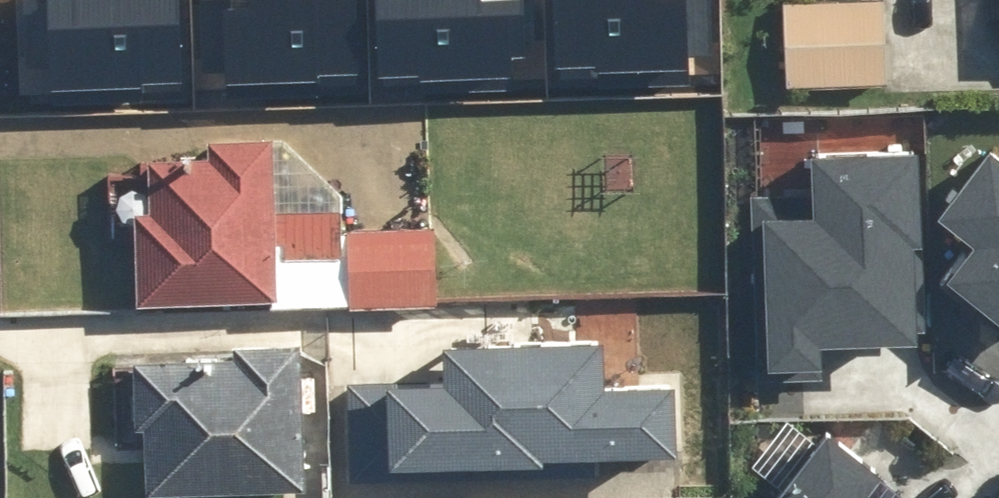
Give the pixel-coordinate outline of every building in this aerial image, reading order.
[(137,93),(137,70),(180,69),(178,0),(53,0),(53,11),(29,11),(30,58),(57,58),(57,95),(137,93)] [(314,87),(313,64),(354,62),(352,0),(257,0),(257,2),(224,3),(225,19),(207,20),(208,58),(234,57),(235,89),(314,87)] [(383,64),(425,63),(426,87),(511,85),(510,47),(533,46),(531,7),(515,8),(514,0),(381,0),(383,64)] [(559,56),(601,55),(602,79),(688,77),(687,38),(710,38),(709,3),(690,4),(690,0),(558,0),(559,56)] [(877,4),(777,7),(779,91),(880,88),(877,4)] [(149,209),(134,209),(138,304),(272,298),(273,306),(441,299),(438,225),(346,228),(346,189),(286,136),(209,139),(210,154),(147,157),(149,209)] [(759,376),(821,374),(820,342),(918,338),(918,332),(925,332),(919,149),(814,152),(815,196),(753,199),(759,376)] [(998,327),(998,157),(990,150),(940,217),(975,244),(944,285),(998,327)] [(444,380),(348,383),(351,482),(594,473),(593,449),(675,446),(673,376),(605,378),(603,331),(443,336),(444,380)] [(136,432),(140,496),(306,488),(298,344),(221,348),(222,362),(127,367),(130,432),(136,432)] [(869,489),(884,471),(828,428),(772,497),(880,497),(869,489)]
